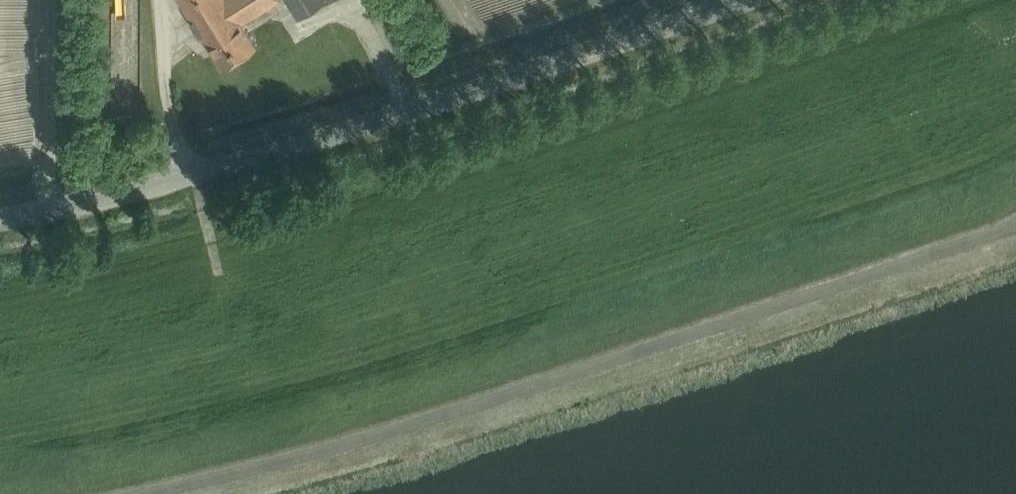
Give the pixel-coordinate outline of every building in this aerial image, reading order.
[(280,1),(279,0),(178,0),(222,69),(256,48),(241,25),(280,1)] [(299,21),(321,6),(321,7),(333,0),(285,0),(299,21)]
